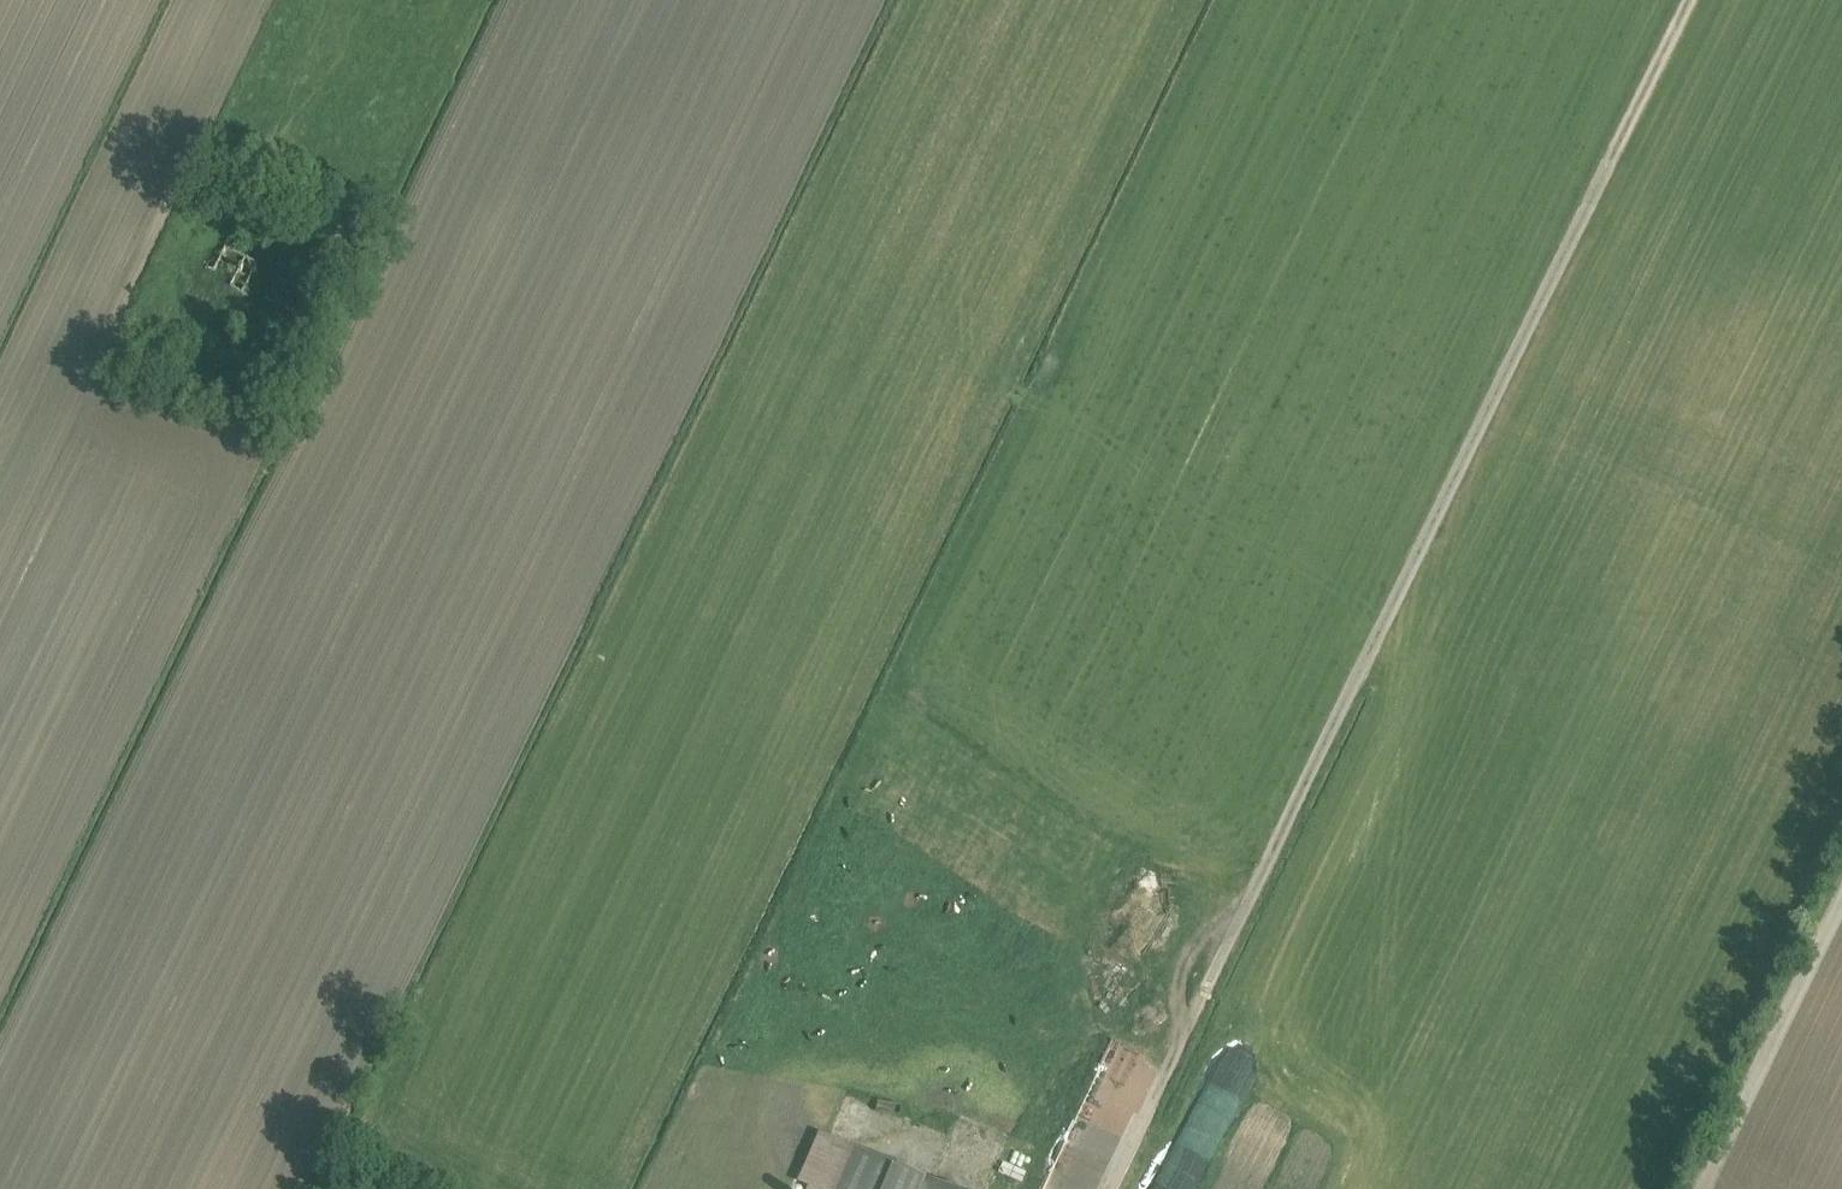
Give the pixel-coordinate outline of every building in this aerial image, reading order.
[(258,268),(215,243),(176,310),(218,335),(258,268)] [(853,1151),(837,1188),(944,1188),(853,1151)]
